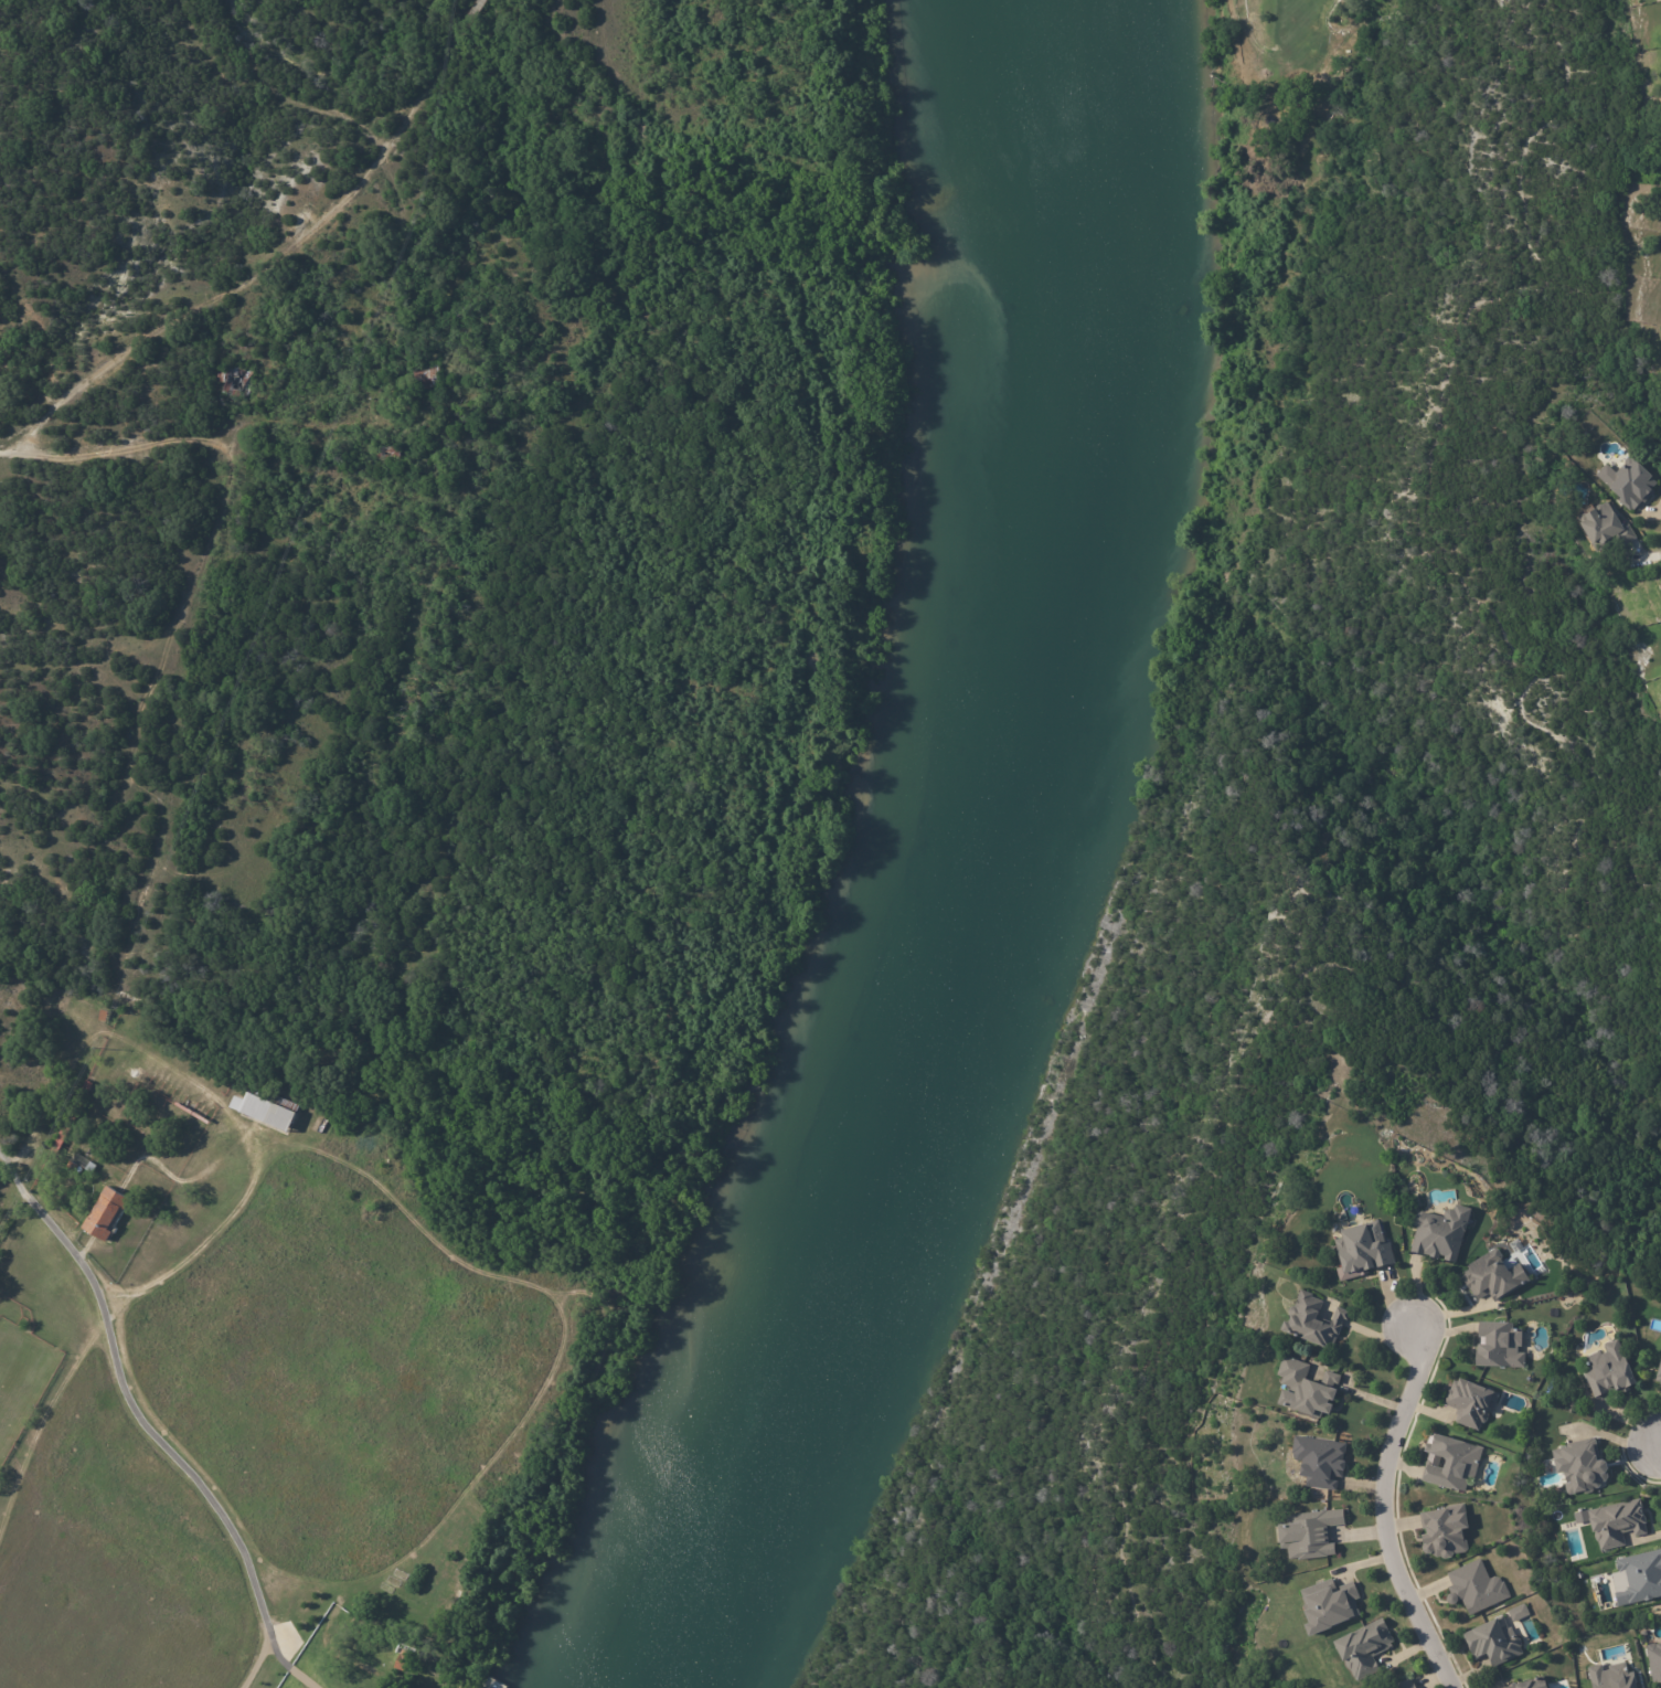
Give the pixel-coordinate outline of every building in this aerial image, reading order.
[(443,390),(416,392),(414,364),(440,362),(443,390)] [(252,370),(249,395),(224,392),(225,383),(219,382),(220,372),(226,373),(226,368),(252,370)] [(433,428),(426,437),(422,434),(428,425),(433,428)] [(379,460),(381,444),(404,448),(404,449),(409,450),(408,461),(403,460),(403,464),(379,460)] [(1652,493),(1644,502),(1642,500),(1633,509),(1631,508),(1629,510),(1618,499),(1618,498),(1606,486),(1616,476),(1612,474),(1625,460),(1625,458),(1627,456),(1630,456),(1657,482),(1651,488),(1654,491),(1652,493)] [(1635,538),(1631,539),(1632,540),(1618,548),(1614,540),(1594,551),(1593,548),(1590,550),(1574,520),(1582,517),(1579,512),(1599,501),(1600,503),(1605,500),(1620,527),(1628,522),(1637,537),(1635,538)] [(87,1079),(94,1083),(58,1154),(51,1150),(87,1079)] [(300,1106),(290,1132),(231,1107),(235,1095),(246,1100),(251,1086),(300,1106)] [(79,1166),(76,1171),(67,1166),(71,1160),(79,1166)] [(125,1210),(121,1208),(109,1231),(113,1232),(108,1242),(82,1228),(87,1218),(92,1220),(104,1198),(102,1197),(106,1186),(131,1199),(126,1210),(125,1210)] [(1439,1257),(1428,1254),(1427,1257),(1412,1253),(1420,1225),(1416,1224),(1419,1214),(1426,1211),(1445,1217),(1446,1212),(1454,1208),(1458,1209),(1459,1203),(1476,1208),(1472,1221),(1471,1221),(1459,1263),(1446,1259),(1447,1255),(1442,1254),(1442,1259),(1439,1257)] [(1395,1264),(1391,1265),(1391,1264),(1377,1267),(1372,1268),(1373,1273),(1344,1281),(1341,1267),(1345,1266),(1339,1243),(1341,1243),(1340,1239),(1346,1236),(1345,1231),(1349,1230),(1349,1229),(1383,1219),(1390,1243),(1394,1241),(1399,1262),(1395,1264)] [(1501,1300),(1498,1302),(1492,1293),(1481,1299),(1478,1295),(1477,1296),(1472,1288),(1467,1281),(1468,1281),(1465,1276),(1470,1273),(1470,1272),(1473,1270),(1471,1265),(1499,1249),(1505,1260),(1509,1257),(1514,1267),(1523,1262),(1533,1280),(1525,1284),(1526,1285),(1501,1300)] [(1312,1296),(1311,1298),(1322,1303),(1319,1312),(1321,1312),(1318,1320),(1330,1325),(1337,1308),(1349,1313),(1345,1321),(1343,1321),(1341,1327),(1342,1327),(1338,1337),(1337,1337),(1333,1346),(1330,1345),(1328,1349),(1323,1348),(1323,1346),(1303,1338),(1303,1337),(1285,1330),(1288,1320),(1292,1323),(1293,1320),(1290,1318),(1289,1315),(1289,1313),(1291,1309),(1295,1307),(1300,1292),(1312,1296)] [(1479,1356),(1479,1342),(1488,1342),(1488,1337),(1479,1337),(1480,1321),(1512,1321),(1512,1328),(1522,1328),(1521,1346),(1518,1346),(1516,1352),(1524,1352),(1523,1368),(1503,1367),(1503,1366),(1478,1365),(1479,1356)] [(1630,1391),(1625,1393),(1625,1392),(1619,1394),(1618,1391),(1621,1390),(1619,1386),(1617,1387),(1618,1389),(1610,1392),(1611,1393),(1597,1399),(1585,1370),(1590,1368),(1586,1358),(1603,1351),(1604,1355),(1609,1352),(1606,1346),(1620,1339),(1630,1365),(1633,1362),(1642,1383),(1630,1388),(1631,1391),(1630,1391)] [(1312,1366),(1308,1378),(1323,1383),(1327,1372),(1343,1378),(1339,1389),(1342,1389),(1339,1400),(1333,1398),(1331,1403),(1337,1404),(1333,1413),(1324,1411),(1321,1419),(1313,1416),(1314,1415),(1281,1403),(1287,1389),(1290,1390),(1291,1388),(1282,1386),(1285,1378),(1279,1376),(1286,1357),(1312,1366)] [(1459,1422),(1457,1421),(1460,1414),(1458,1413),(1460,1409),(1445,1403),(1449,1394),(1451,1395),(1457,1380),(1461,1382),(1463,1378),(1472,1382),(1473,1381),(1500,1392),(1500,1393),(1502,1394),(1494,1414),(1491,1413),(1487,1424),(1484,1422),(1481,1431),(1459,1422)] [(1425,1480),(1424,1479),(1428,1466),(1429,1466),(1434,1452),(1430,1452),(1434,1443),(1431,1442),(1435,1432),(1442,1434),(1444,1433),(1471,1442),(1470,1443),(1487,1447),(1477,1478),(1472,1477),(1468,1491),(1456,1488),(1456,1489),(1425,1480)] [(1349,1469),(1346,1468),(1345,1476),(1338,1475),(1337,1480),(1340,1480),(1339,1490),(1309,1485),(1310,1476),(1306,1475),(1307,1465),(1303,1465),(1303,1463),(1302,1459),(1300,1459),(1296,1455),(1297,1452),(1295,1452),(1297,1435),(1349,1443),(1346,1459),(1351,1461),(1349,1469)] [(1597,1437),(1597,1440),(1599,1438),(1600,1443),(1601,1443),(1604,1454),(1603,1454),(1605,1459),(1609,1459),(1612,1462),(1614,1468),(1611,1473),(1612,1477),(1609,1480),(1604,1483),(1601,1487),(1599,1488),(1596,1488),(1595,1493),(1588,1494),(1586,1493),(1586,1491),(1571,1495),(1567,1493),(1566,1485),(1567,1483),(1569,1483),(1567,1473),(1563,1474),(1559,1459),(1557,1459),(1555,1451),(1571,1446),(1569,1444),(1597,1437)] [(1646,1509),(1648,1516),(1647,1516),(1649,1524),(1647,1524),(1649,1535),(1638,1537),(1637,1530),(1625,1533),(1627,1547),(1603,1552),(1600,1542),(1598,1540),(1597,1538),(1597,1535),(1598,1532),(1596,1532),(1591,1511),(1643,1499),(1646,1509)] [(1470,1527),(1463,1529),(1467,1551),(1454,1554),(1454,1556),(1452,1556),(1451,1558),(1444,1559),(1442,1557),(1441,1556),(1435,1558),(1430,1553),(1428,1554),(1425,1550),(1424,1547),(1426,1543),(1427,1543),(1426,1541),(1425,1541),(1424,1536),(1426,1536),(1425,1535),(1430,1533),(1429,1528),(1423,1529),(1420,1514),(1430,1511),(1430,1512),(1444,1510),(1442,1508),(1463,1504),(1465,1514),(1468,1512),(1470,1527)] [(1345,1525),(1330,1526),(1332,1543),(1338,1543),(1339,1554),(1330,1556),(1330,1557),(1302,1559),(1302,1558),(1292,1559),(1291,1547),(1285,1548),(1284,1542),(1286,1541),(1284,1525),(1288,1524),(1287,1515),(1344,1509),(1346,1525),(1345,1525)] [(1618,1561),(1660,1550),(1660,1597),(1654,1599),(1654,1600),(1646,1602),(1646,1601),(1630,1604),(1626,1588),(1628,1586),(1625,1573),(1621,1574),(1618,1561)] [(1490,1579),(1495,1576),(1500,1579),(1502,1583),(1504,1582),(1511,1597),(1471,1616),(1463,1600),(1461,1601),(1460,1603),(1458,1604),(1454,1604),(1452,1603),(1451,1601),(1451,1600),(1451,1596),(1452,1595),(1455,1594),(1451,1588),(1455,1585),(1449,1574),(1481,1559),(1490,1579)] [(1332,1580),(1337,1589),(1352,1583),(1359,1600),(1353,1602),(1360,1617),(1352,1620),(1353,1621),(1334,1628),(1334,1629),(1313,1638),(1309,1626),(1312,1624),(1302,1599),(1303,1599),(1301,1592),(1332,1580)] [(1494,1667),(1493,1664),(1497,1663),(1492,1654),(1487,1656),(1487,1655),(1478,1659),(1473,1650),(1477,1648),(1471,1638),(1469,1639),(1466,1634),(1503,1616),(1510,1627),(1512,1626),(1518,1638),(1519,1638),(1521,1641),(1522,1643),(1522,1646),(1521,1647),(1523,1654),(1494,1667)] [(1385,1631),(1386,1634),(1388,1633),(1393,1642),(1388,1643),(1391,1647),(1371,1657),(1377,1671),(1356,1681),(1355,1678),(1354,1679),(1350,1670),(1346,1669),(1345,1665),(1344,1662),(1335,1643),(1352,1634),(1352,1633),(1382,1618),(1386,1628),(1384,1629),(1385,1631)] [(1657,1645),(1660,1644),(1660,1683),(1660,1684),(1659,1682),(1654,1684),(1649,1664),(1650,1663),(1646,1647),(1647,1646),(1648,1645),(1654,1643),(1657,1645)] [(413,1658),(414,1659),(407,1673),(395,1667),(403,1649),(413,1654),(412,1658),(413,1658)] [(1638,1671),(1642,1687),(1600,1687),(1599,1686),(1595,1687),(1590,1668),(1605,1665),(1606,1671),(1612,1669),(1611,1666),(1627,1663),(1628,1668),(1630,1668),(1631,1674),(1638,1671)] [(1545,1677),(1549,1687),(1508,1687),(1545,1677)] [(1416,1687),(1417,1687),(1400,1687),(1398,1685),(1412,1679),(1415,1687),(1416,1687)]
